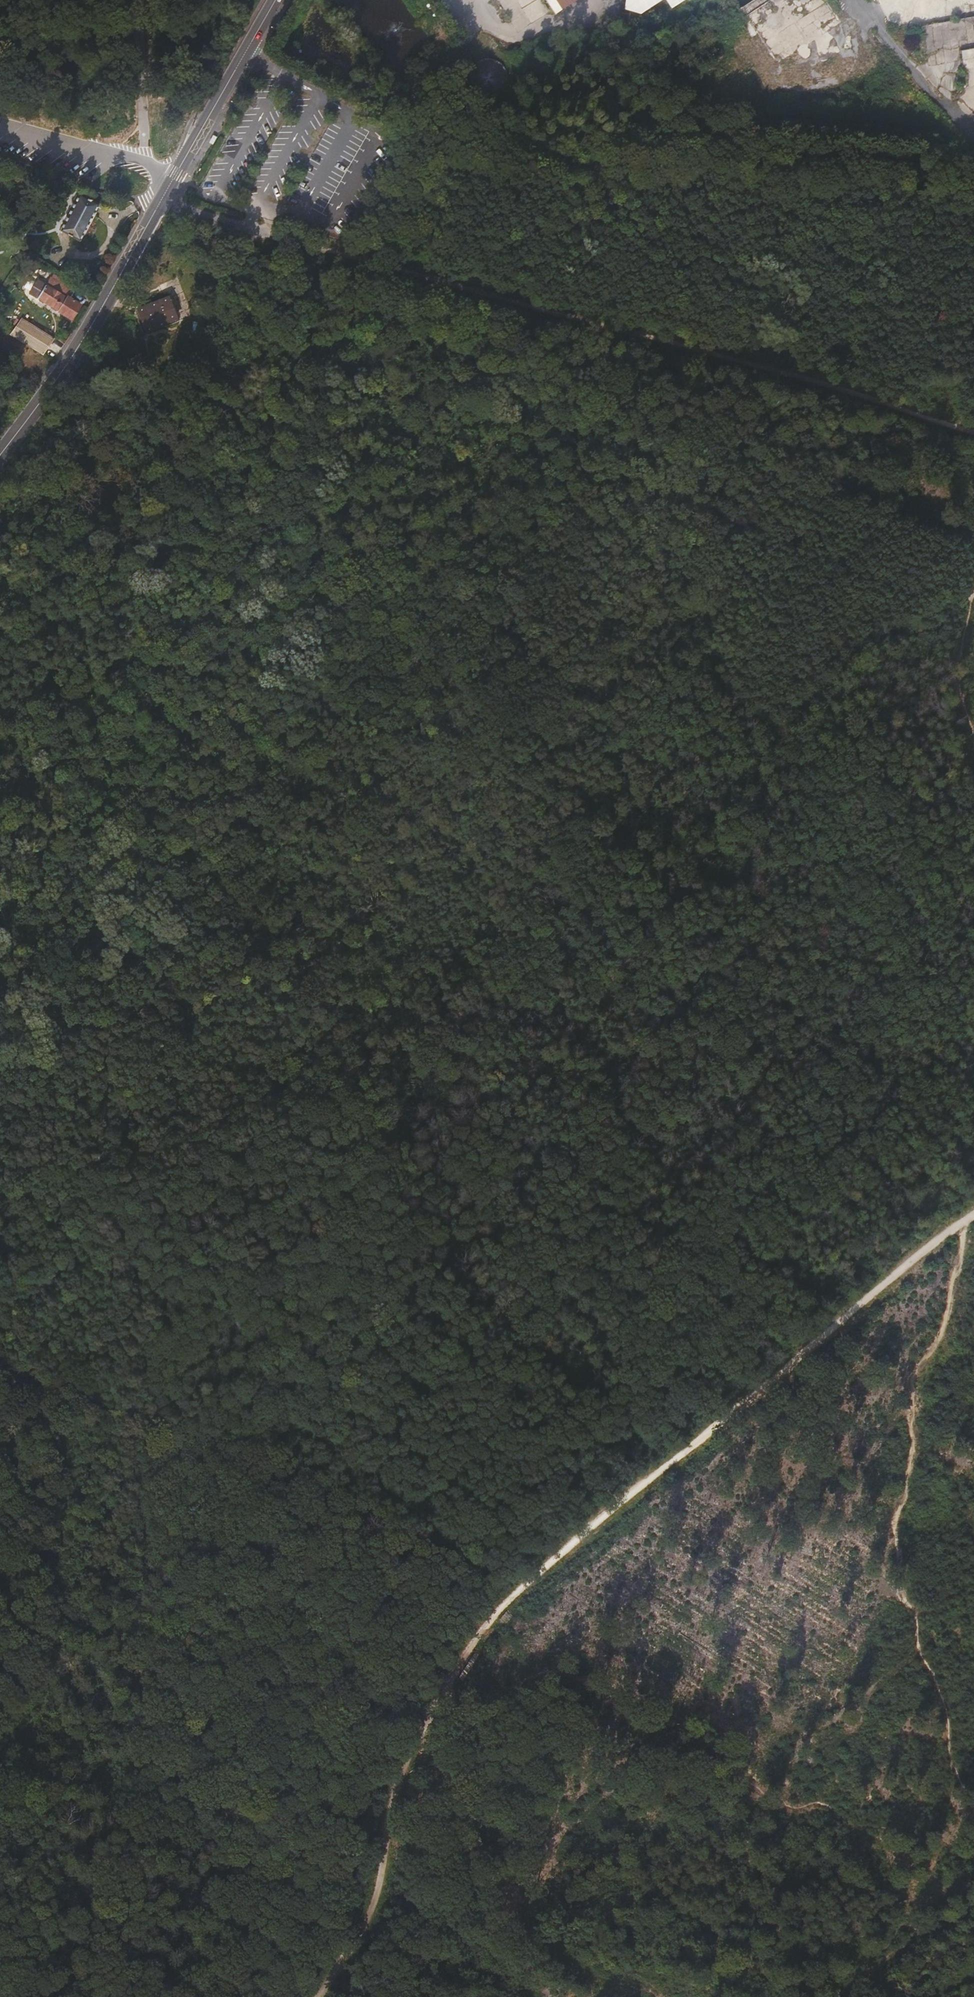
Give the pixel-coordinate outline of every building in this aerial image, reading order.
[(556,14),(577,0),(547,0),(556,14)] [(672,10),(688,0),(665,0),(672,10)] [(741,9),(754,3),(757,9),(773,0),(736,0),(741,9)] [(95,211),(99,204),(79,194),(60,230),(80,241),(89,222),(95,211)] [(70,296),(75,287),(55,274),(53,277),(52,277),(38,299),(70,319),(75,311),(80,303),(70,296)] [(146,330),(161,324),(163,328),(179,321),(169,297),(137,309),(146,330)] [(53,338),(22,317),(12,334),(43,354),(53,338)] [(47,660),(42,653),(33,659),(38,665),(47,660)]
